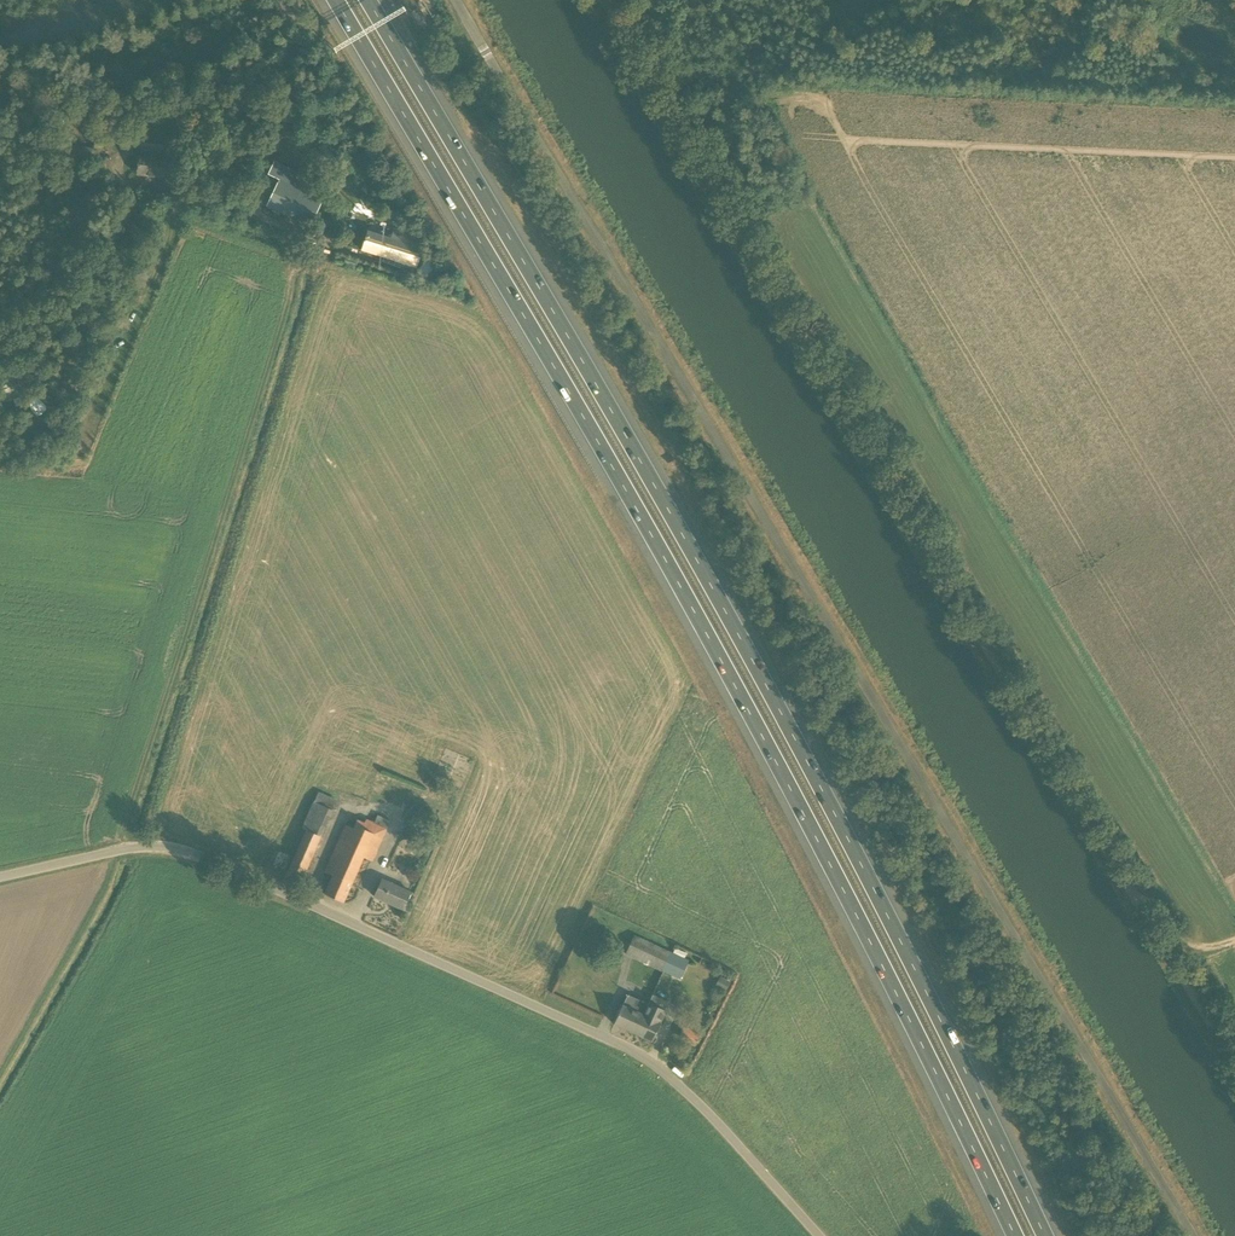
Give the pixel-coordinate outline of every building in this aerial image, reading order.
[(141,149),(140,156),(138,174),(165,178),(165,174),(176,175),(179,154),(184,155),(185,146),(168,144),(167,152),(141,149)] [(266,206),(289,216),(301,190),(279,179),(266,206)] [(423,237),(393,228),(391,236),(367,230),(361,250),(403,263),(400,274),(411,277),(423,237)] [(34,377),(37,386),(44,383),(41,375),(34,377)] [(300,883),(305,872),(337,800),(319,792),(303,828),(307,829),(286,877),(300,883)] [(344,902),(365,857),(373,861),(387,829),(373,823),(374,821),(367,818),(365,822),(357,819),(353,828),(346,825),(326,868),(335,872),(325,894),(344,902)] [(403,909),(410,893),(383,880),(375,896),(403,909)] [(663,972),(673,952),(635,934),(628,949),(636,952),(633,958),(663,972)] [(680,979),(689,959),(685,957),(687,952),(675,947),(673,952),(663,972),(680,979)] [(731,981),(721,976),(715,987),(725,992),(731,981)] [(648,1003),(628,994),(623,1006),(622,1005),(614,1024),(636,1034),(650,1003),(648,1003)] [(652,1041),(666,1011),(658,1007),(650,1003),(636,1034),(652,1041)] [(689,1029),(684,1040),(694,1046),(700,1035),(689,1029)]
